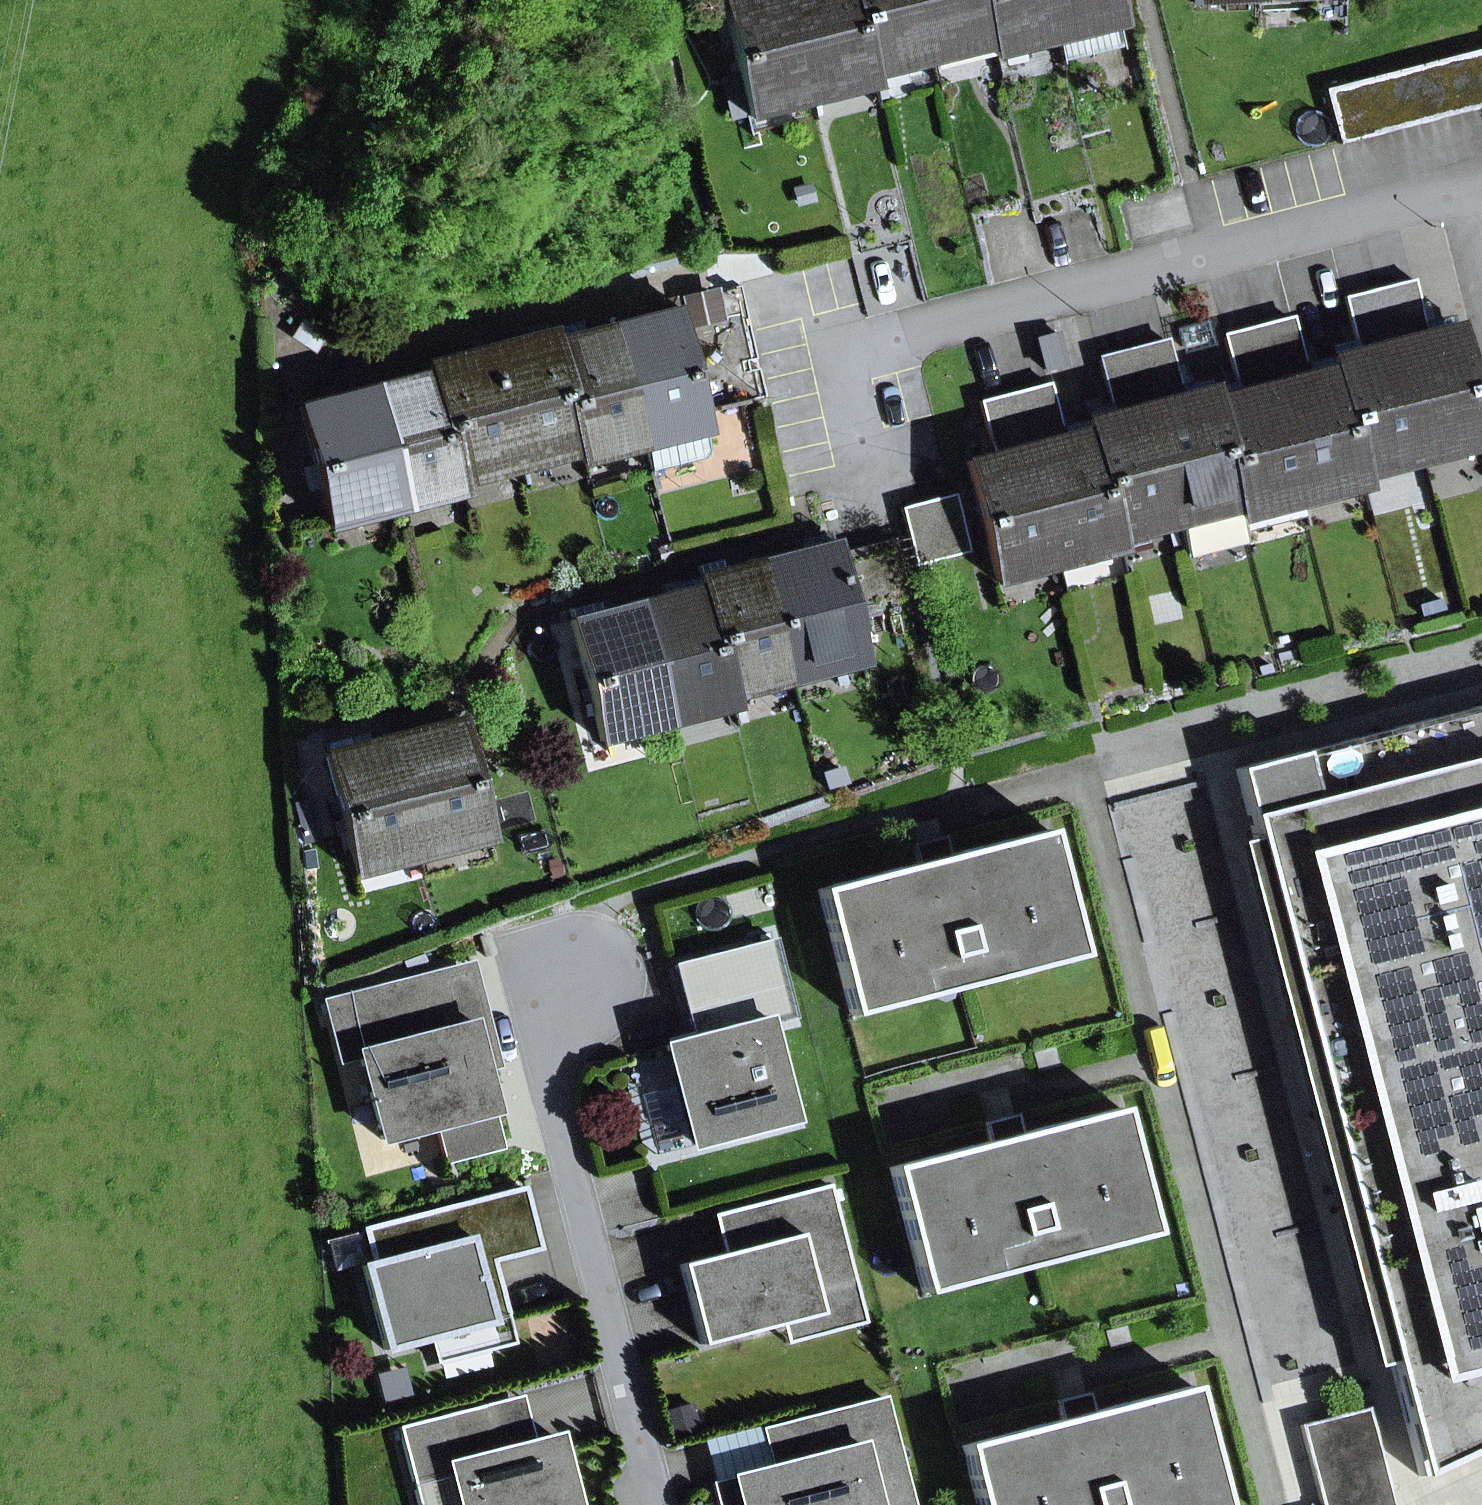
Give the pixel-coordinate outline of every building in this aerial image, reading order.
[(746,102),(809,87),(787,0),(721,0),(746,102)] [(809,87),(869,72),(870,72),(852,0),(787,0),(809,87)] [(869,61),(929,47),(917,0),(852,0),(870,72),(872,71),(869,61)] [(988,32),(991,41),(992,41),(982,0),(917,0),(929,47),(988,32)] [(992,41),(994,41),(1054,26),(1047,0),(982,0),(992,41)] [(1112,0),(1047,0),(1054,26),(1057,39),(1062,61),(1124,46),(1112,0)] [(994,41),(997,54),(1057,39),(1054,26),(994,41)] [(873,75),(992,45),(991,41),(988,32),(929,47),(869,61),(872,71),(873,75)] [(1481,107),(1481,48),(1467,52),(1481,107)] [(1439,59),(1454,114),(1481,107),(1467,52),(1439,59)] [(1411,67),(1425,121),(1454,114),(1439,59),(1411,67)] [(1383,74),(1397,129),(1425,121),(1411,67),(1383,74)] [(746,102),(750,116),(812,101),(872,86),(869,72),(809,87),(746,102)] [(1355,81),(1369,136),(1397,129),(1383,74),(1355,81)] [(1325,89),(1339,144),(1369,136),(1355,81),(1325,89)] [(1413,279),(1378,288),(1420,448),(1481,432),(1454,324),(1451,316),(1424,323),(1413,279)] [(1360,463),(1420,448),(1378,288),(1343,297),(1355,339),(1328,346),(1330,356),(1358,464),(1361,473),(1362,473),(1360,463)] [(691,324),(716,318),(710,293),(685,299),(691,324)] [(700,447),(705,437),(674,310),(612,326),(640,434),(644,447),(647,460),(700,447)] [(1361,473),(1358,464),(1330,356),(1304,363),(1293,320),(1258,329),(1300,489),(1359,474),(1361,473)] [(1177,329),(1182,346),(1211,339),(1207,321),(1177,329)] [(577,440),(580,450),(640,434),(612,326),(553,341),(551,331),(549,331),(577,440)] [(1240,505),(1300,489),(1258,329),(1224,338),(1235,381),(1208,388),(1242,518),(1243,517),(1240,505)] [(580,450),(577,440),(549,331),(489,347),(517,455),(576,440),(579,450),(580,450)] [(1038,339),(1045,368),(1064,363),(1057,334),(1038,339)] [(1240,518),(1242,518),(1208,388),(1206,378),(1179,385),(1168,342),(1134,351),(1179,524),(1186,553),(1245,537),(1240,518)] [(461,480),(458,470),(517,455),(489,347),(429,362),(431,372),(459,481),(461,480)] [(1177,524),(1179,524),(1134,351),(1099,360),(1110,403),(1084,410),(1086,420),(1117,537),(1118,537),(1116,527),(1174,512),(1177,524)] [(459,481),(431,372),(371,388),(399,496),(459,481)] [(1117,537),(1086,420),(1061,426),(1049,383),(1014,392),(1056,553),(1115,537),(1117,537)] [(299,406),(327,515),(399,496),(371,388),(299,406)] [(965,461),(993,569),(1056,553),(1014,392),(979,401),(993,454),(965,461)] [(1481,432),(1420,448),(1360,463),(1362,473),(1363,476),(1481,446),(1481,433),(1481,432)] [(464,493),(462,483),(579,453),(582,463),(644,447),(640,434),(580,450),(579,450),(576,440),(517,455),(458,470),(461,480),(459,481),(399,496),(327,515),(330,527),(464,493)] [(1240,505),(1243,517),(1363,487),(1359,474),(1300,489),(1240,505)] [(916,565),(969,551),(954,494),(901,508),(916,565)] [(1118,537),(1119,539),(1177,524),(1174,512),(1116,527),(1118,537)] [(993,569),(996,581),(1059,565),(1119,550),(1115,537),(1056,553),(993,569)] [(859,651),(849,611),(908,596),(893,538),(834,554),(831,542),(759,561),(787,670),(859,651)] [(731,694),(729,685),(787,670),(759,561),(722,571),(719,560),(696,566),(699,576),(730,695),(731,694)] [(641,602),(669,710),(730,695),(699,576),(675,582),(678,593),(641,602)] [(568,610),(597,729),(669,710),(641,602),(600,612),(597,602),(568,610)] [(734,707),(732,698),(862,663),(859,651),(787,670),(729,685),(731,694),(730,695),(669,710),(597,729),(601,741),(734,707)] [(1236,768),(1253,837),(1390,1362),(1419,1476),(1481,1447),(1481,705),(1236,768)] [(487,828),(459,719),(387,738),(415,847),(487,828)] [(324,743),(353,863),(415,847),(387,738),(350,747),(348,737),(324,743)] [(356,875),(490,840),(487,828),(415,847),(353,863),(356,875)] [(1081,955),(1048,829),(947,856),(917,863),(818,889),(850,1015),(925,996),(919,972),(951,963),(950,956),(965,952),(967,959),(1000,950),(1006,975),(1081,955)] [(917,863),(947,856),(942,836),(912,844),(917,863)] [(1372,1366),(1390,1362),(1253,837),(1236,841),(1372,1366)] [(791,1119),(766,1023),(792,1016),(772,940),(675,966),(694,1039),(666,1046),(692,1145),(791,1119)] [(925,996),(1006,975),(1000,950),(967,959),(965,952),(950,956),(951,963),(919,972),(925,996)] [(482,1069),(497,1065),(470,964),(440,972),(454,1028),(471,1023),(482,1069)] [(443,1156),(501,1141),(482,1069),(471,1023),(454,1028),(440,972),(325,1002),(340,1061),(359,1056),(381,1140),(435,1126),(443,1156)] [(1153,1234),(1120,1108),(1021,1133),(989,1142),(890,1167),(922,1293),(997,1274),(991,1250),(1023,1241),(1022,1234),(1037,1230),(1039,1237),(1072,1229),(1078,1253),(1153,1234)] [(989,1142),(1021,1133),(1017,1114),(984,1122),(989,1142)] [(680,1265),(700,1345),(781,1324),(820,1314),(813,1290),(854,1280),(829,1185),(736,1209),(746,1247),(723,1254),(680,1265)] [(491,1261),(539,1249),(523,1188),(475,1200),(491,1261)] [(480,1281),(495,1278),(491,1261),(475,1200),(363,1229),(365,1234),(372,1263),(362,1266),(384,1350),(431,1338),(481,1325),(487,1348),(511,1342),(504,1314),(490,1318),(480,1281)] [(723,1254),(746,1247),(736,1209),(713,1215),(723,1254)] [(997,1274),(1078,1253),(1072,1229),(1039,1237),(1037,1230),(1022,1234),(1023,1241),(991,1250),(997,1274)] [(362,1266),(372,1263),(365,1234),(339,1240),(346,1270),(362,1266)] [(490,1318),(504,1314),(495,1278),(480,1281),(490,1318)] [(786,1343),(864,1322),(854,1280),(813,1290),(820,1314),(781,1324),(786,1343)] [(437,1360),(487,1348),(481,1325),(431,1338),(437,1360)] [(1191,1386),(1093,1411),(1060,1420),(961,1446),(977,1504),(1223,1504),(1191,1386)] [(1060,1420),(1093,1411),(1088,1392),(1055,1401),(1060,1420)] [(496,1453),(535,1443),(523,1395),(484,1405),(496,1453)] [(713,1484),(719,1504),(912,1504),(884,1398),(802,1420),(811,1456),(713,1484)] [(556,1437),(535,1443),(496,1453),(484,1405),(398,1427),(418,1504),(574,1504),(556,1437)] [(1368,1407),(1300,1425),(1321,1504),(1393,1504),(1368,1407)] [(713,1484),(811,1456),(802,1420),(763,1430),(762,1424),(702,1440),(713,1484)]
